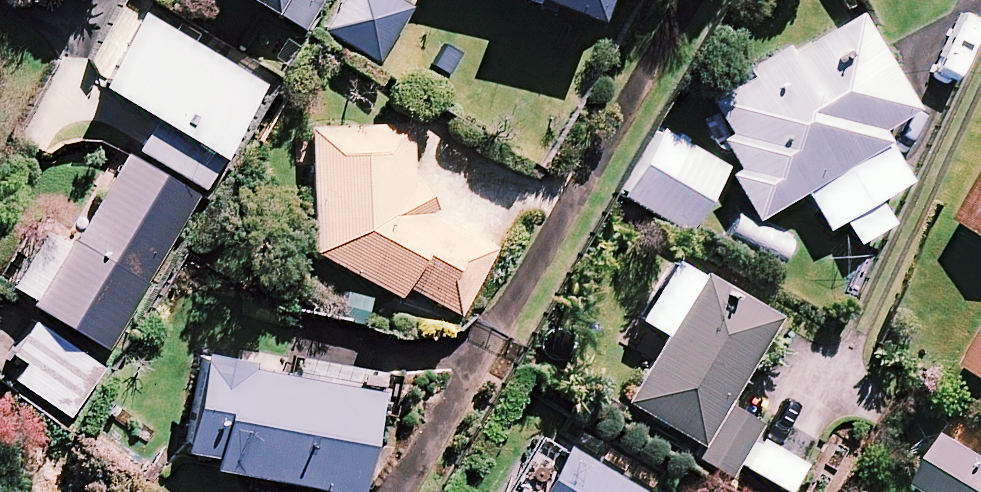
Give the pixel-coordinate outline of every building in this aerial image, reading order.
[(270,16),(302,34),(321,0),(242,0),(270,16)] [(396,0),(339,0),(320,31),(378,65),(411,9),(396,0)] [(590,25),(600,0),(527,0),(590,25)] [(265,85),(139,12),(95,88),(152,120),(135,150),(205,190),(265,85)] [(914,110),(855,15),(789,54),(784,46),(743,71),(748,79),(706,104),(725,134),(716,139),(734,169),(725,175),(754,223),(802,194),(887,143),(880,131),(914,110)] [(418,182),(409,188),(408,127),(306,129),(308,253),(398,299),(403,288),(460,316),(494,249),(427,214),(434,210),(418,182)] [(724,169),(657,130),(618,197),(685,236),(724,169)] [(910,181),(887,143),(802,194),(825,232),(910,181)] [(197,196),(124,153),(71,242),(67,239),(29,303),(106,349),(197,196)] [(960,222),(980,235),(980,188),(960,222)] [(774,319),(698,275),(623,404),(699,448),(724,405),(774,319)] [(106,368),(33,318),(8,354),(23,364),(13,379),(72,419),(106,368)] [(965,367),(980,377),(980,340),(965,367)] [(197,358),(180,452),(211,457),(209,469),(341,491),(356,491),(373,394),(243,372),(244,366),(197,358)] [(759,426),(724,405),(699,448),(693,458),(728,479),(759,426)] [(947,440),(917,491),(920,491),(980,491),(980,459),(947,440)] [(558,447),(531,491),(633,491),(558,447)]
